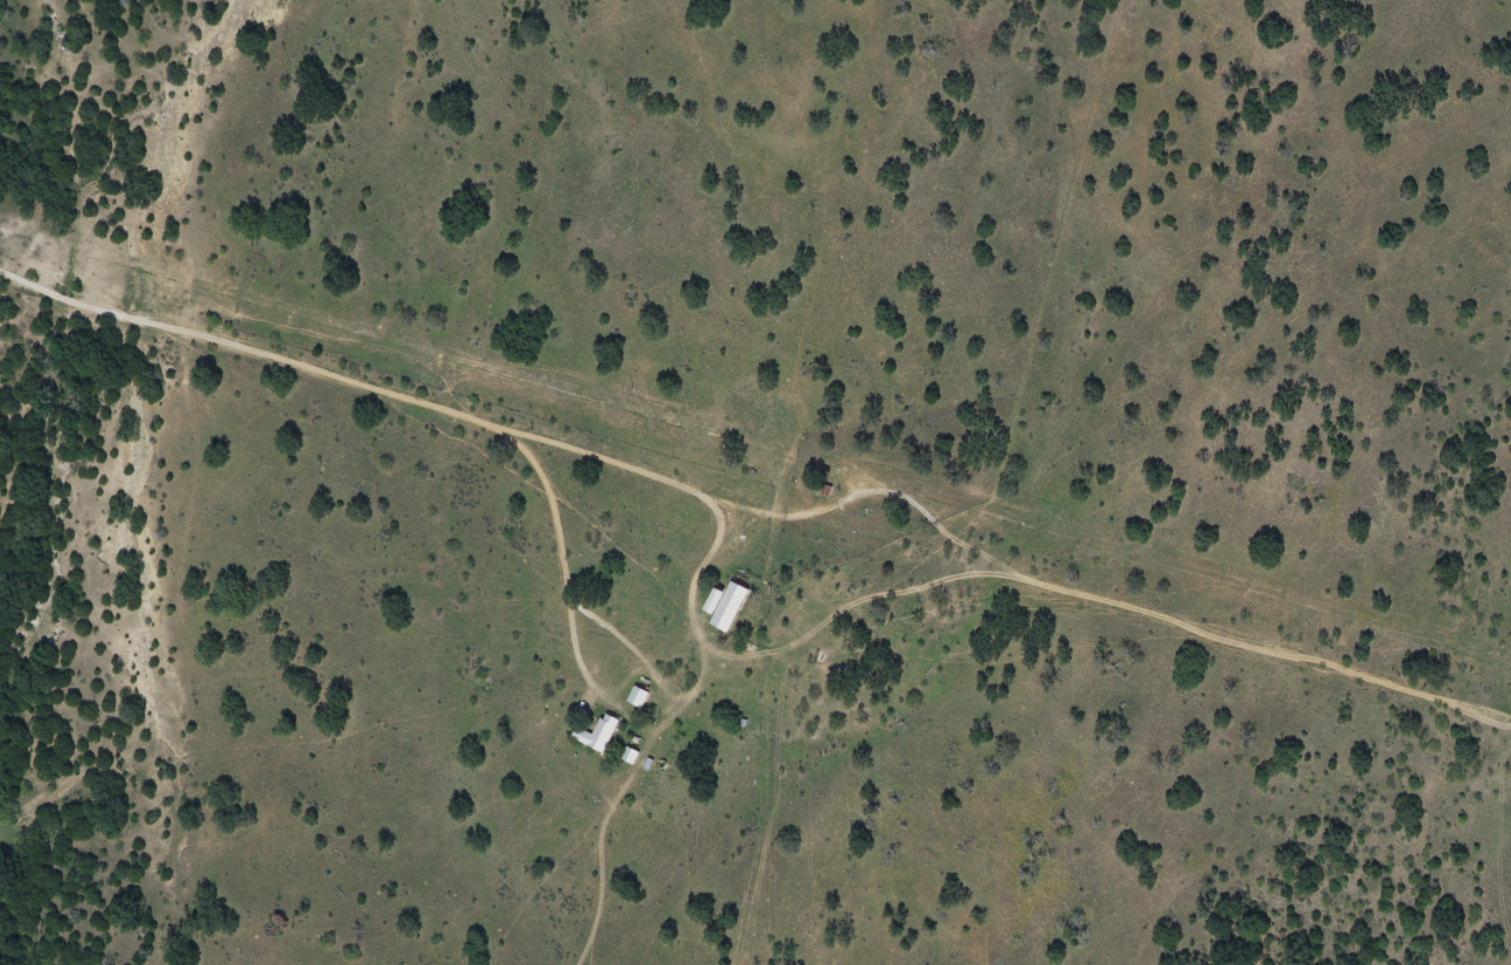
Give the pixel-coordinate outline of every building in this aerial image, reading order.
[(728,633),(748,589),(730,581),(711,624),(728,633)] [(649,694),(635,685),(626,701),(641,709),(649,694)] [(576,727),(570,738),(603,754),(619,720),(603,712),(593,735),(576,727)] [(621,758),(632,765),(639,753),(628,747),(621,758)]
